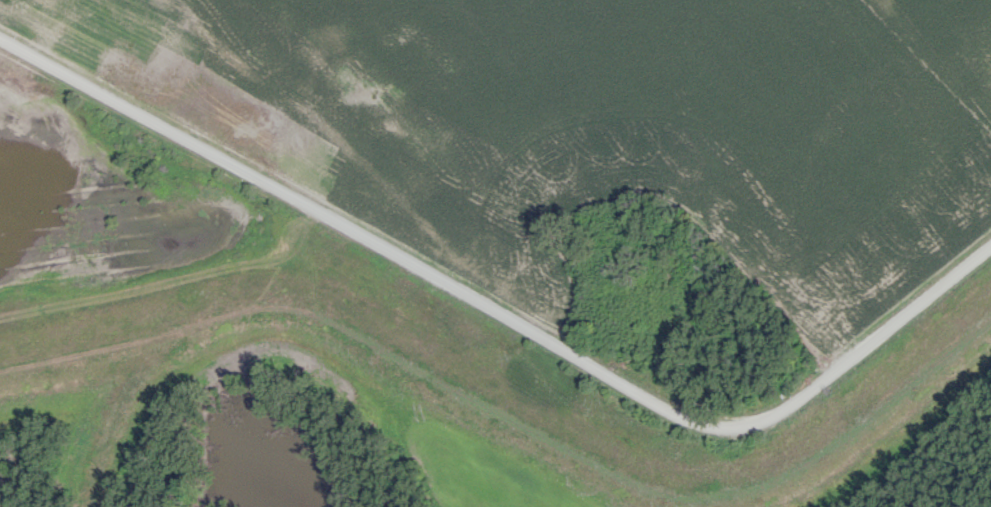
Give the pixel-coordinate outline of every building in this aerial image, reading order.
[(724,355),(723,365),(734,367),(735,356),(724,355)]
